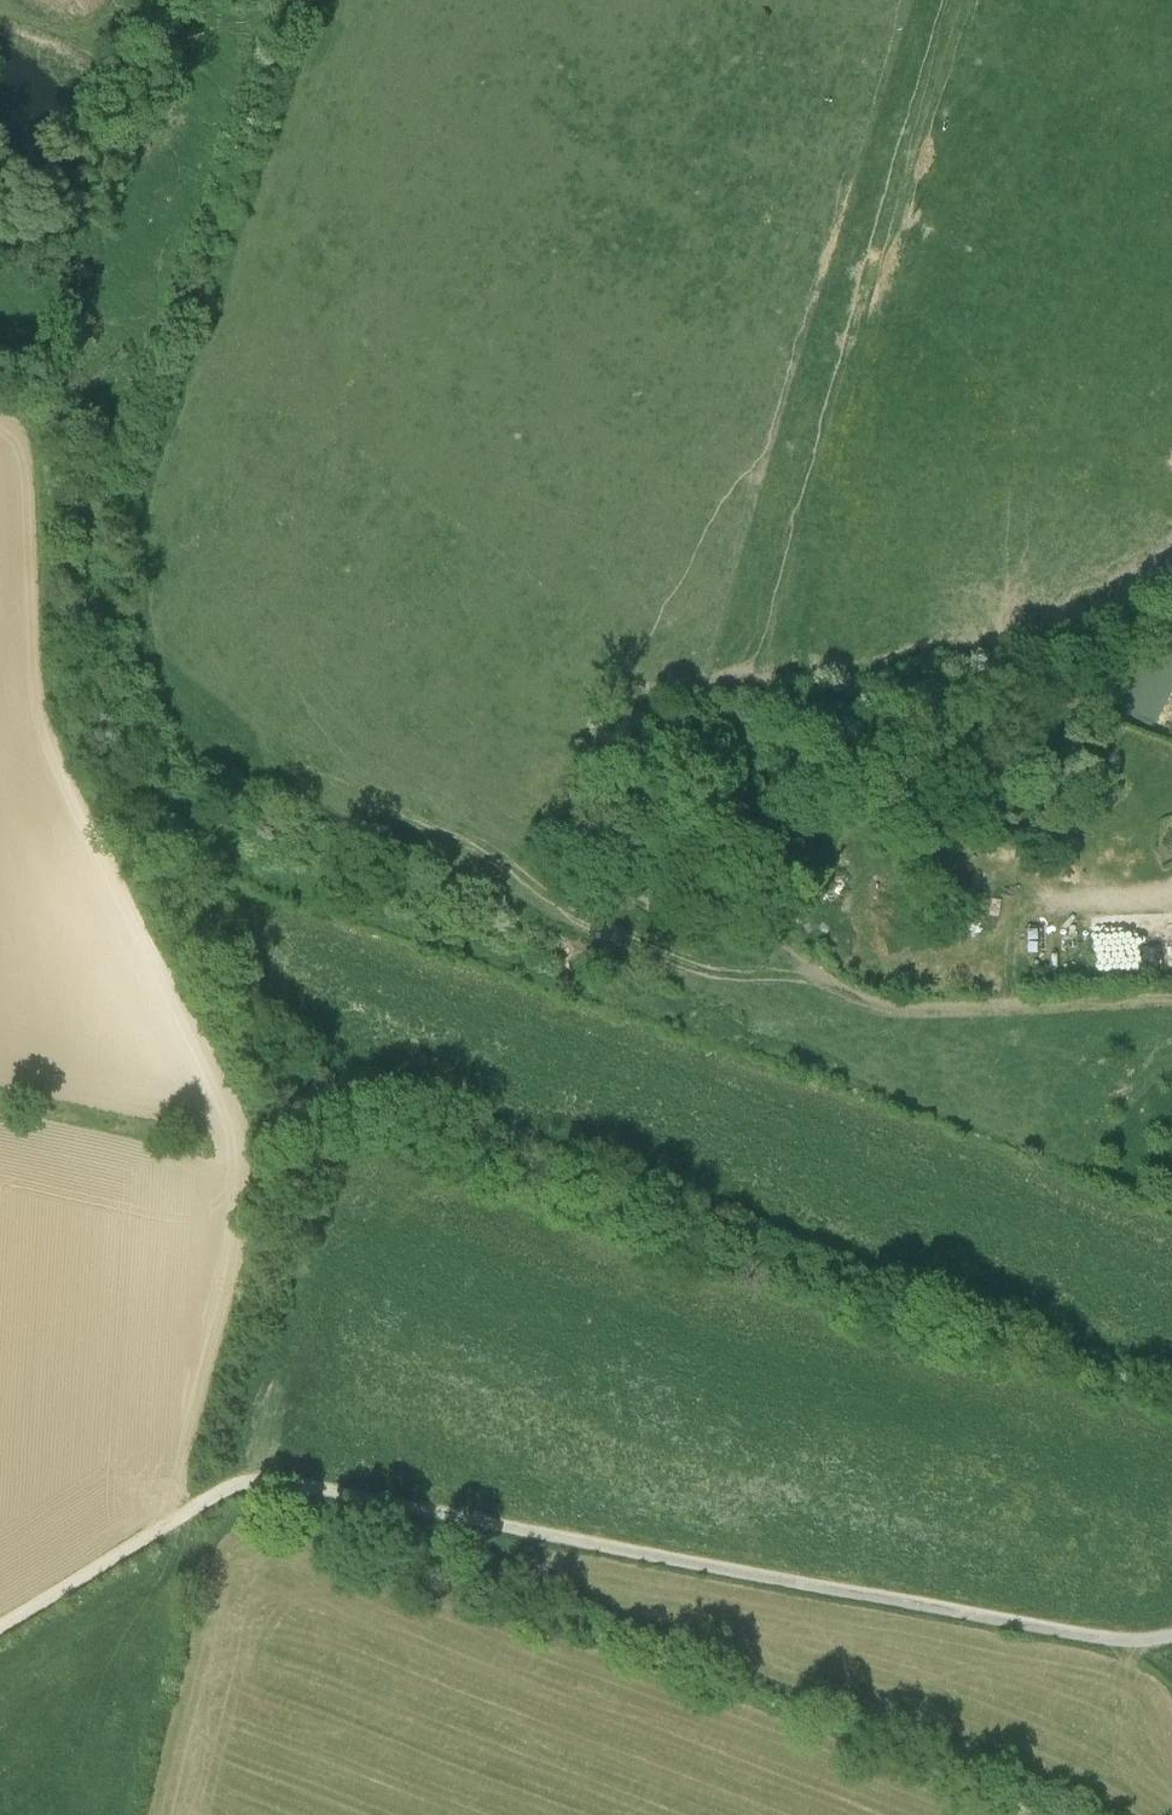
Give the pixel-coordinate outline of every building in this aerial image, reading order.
[(1157,722),(1171,691),(1171,615),(1167,612),(1122,706),(1157,722)]
